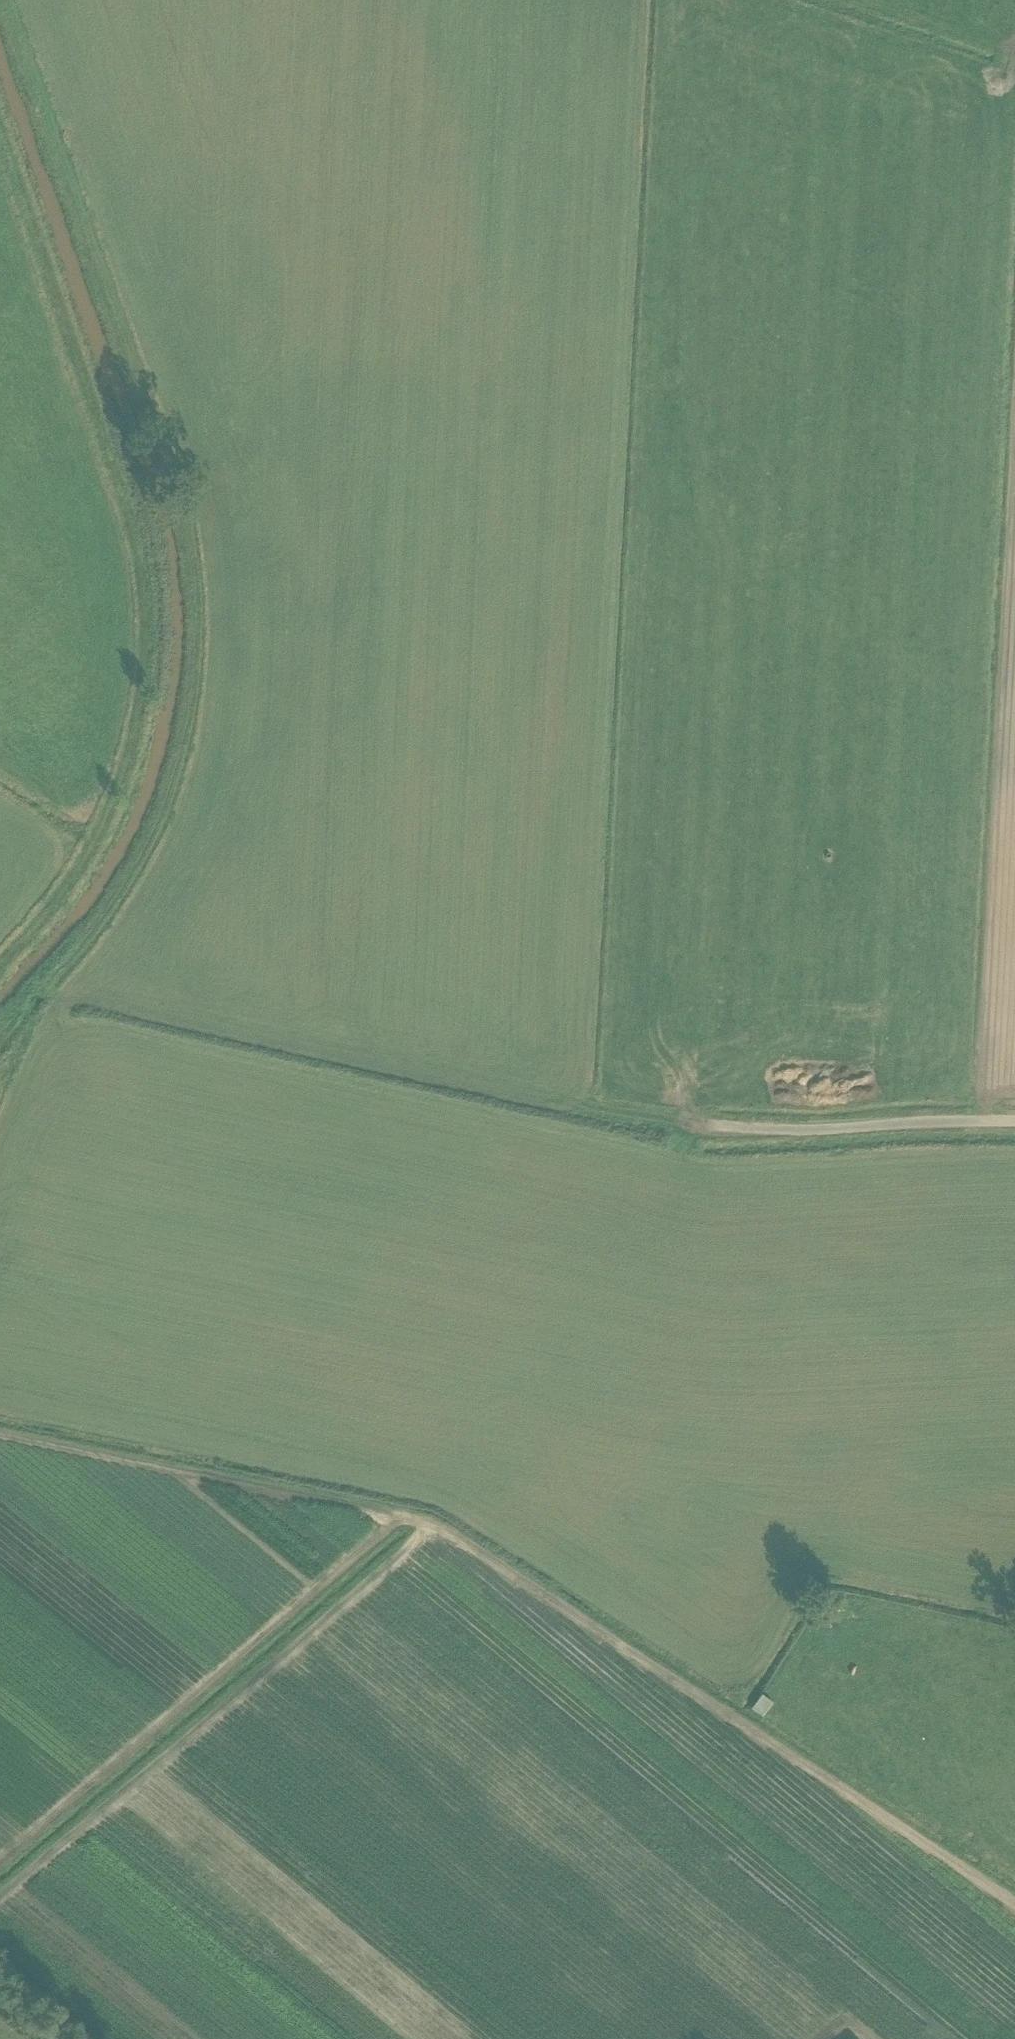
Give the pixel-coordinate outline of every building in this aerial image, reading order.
[(771,1698),(761,1713),(774,1722),(784,1708),(771,1698)]
